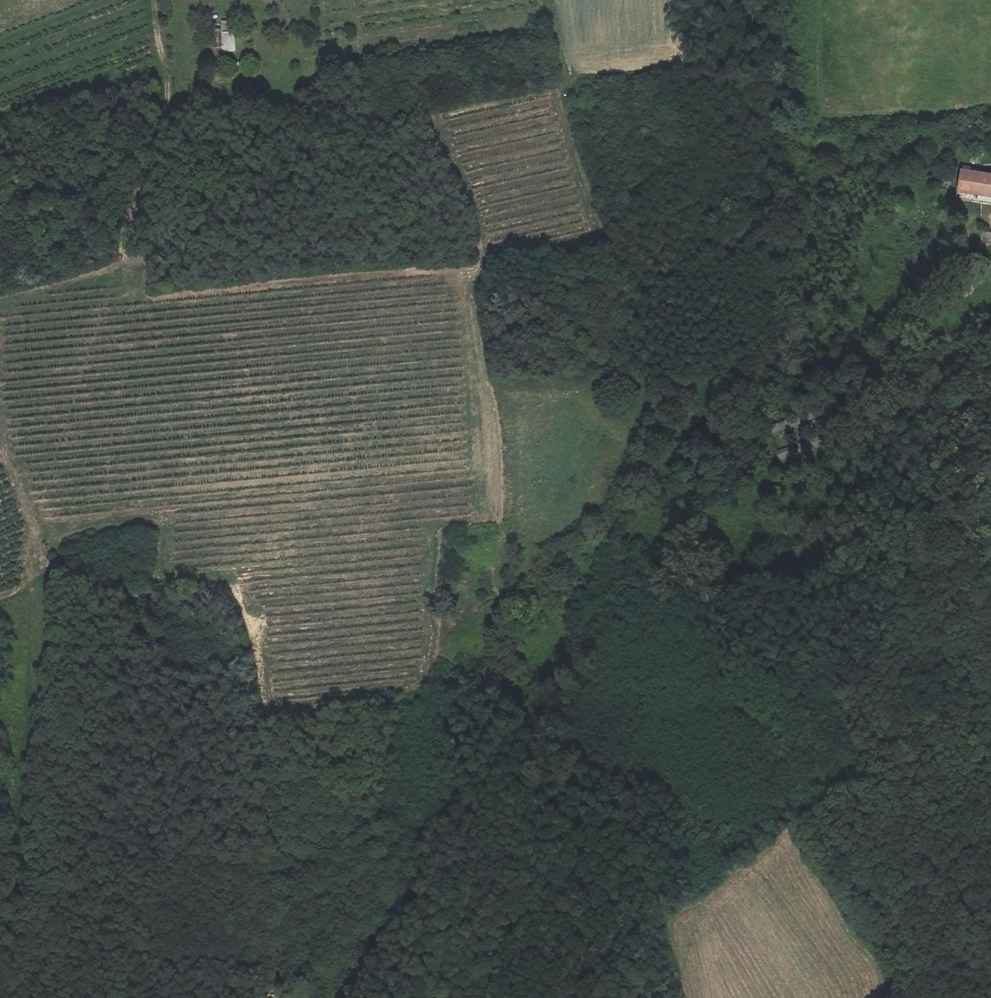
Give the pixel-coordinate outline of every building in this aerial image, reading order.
[(223,36),(225,51),(236,50),(234,35),(223,36)] [(962,173),(958,192),(990,197),(990,177),(962,173)] [(983,232),(981,247),(990,248),(990,234),(983,232)] [(834,405),(756,433),(768,467),(846,439),(842,429),(774,454),(769,440),(838,415),(834,405)]
